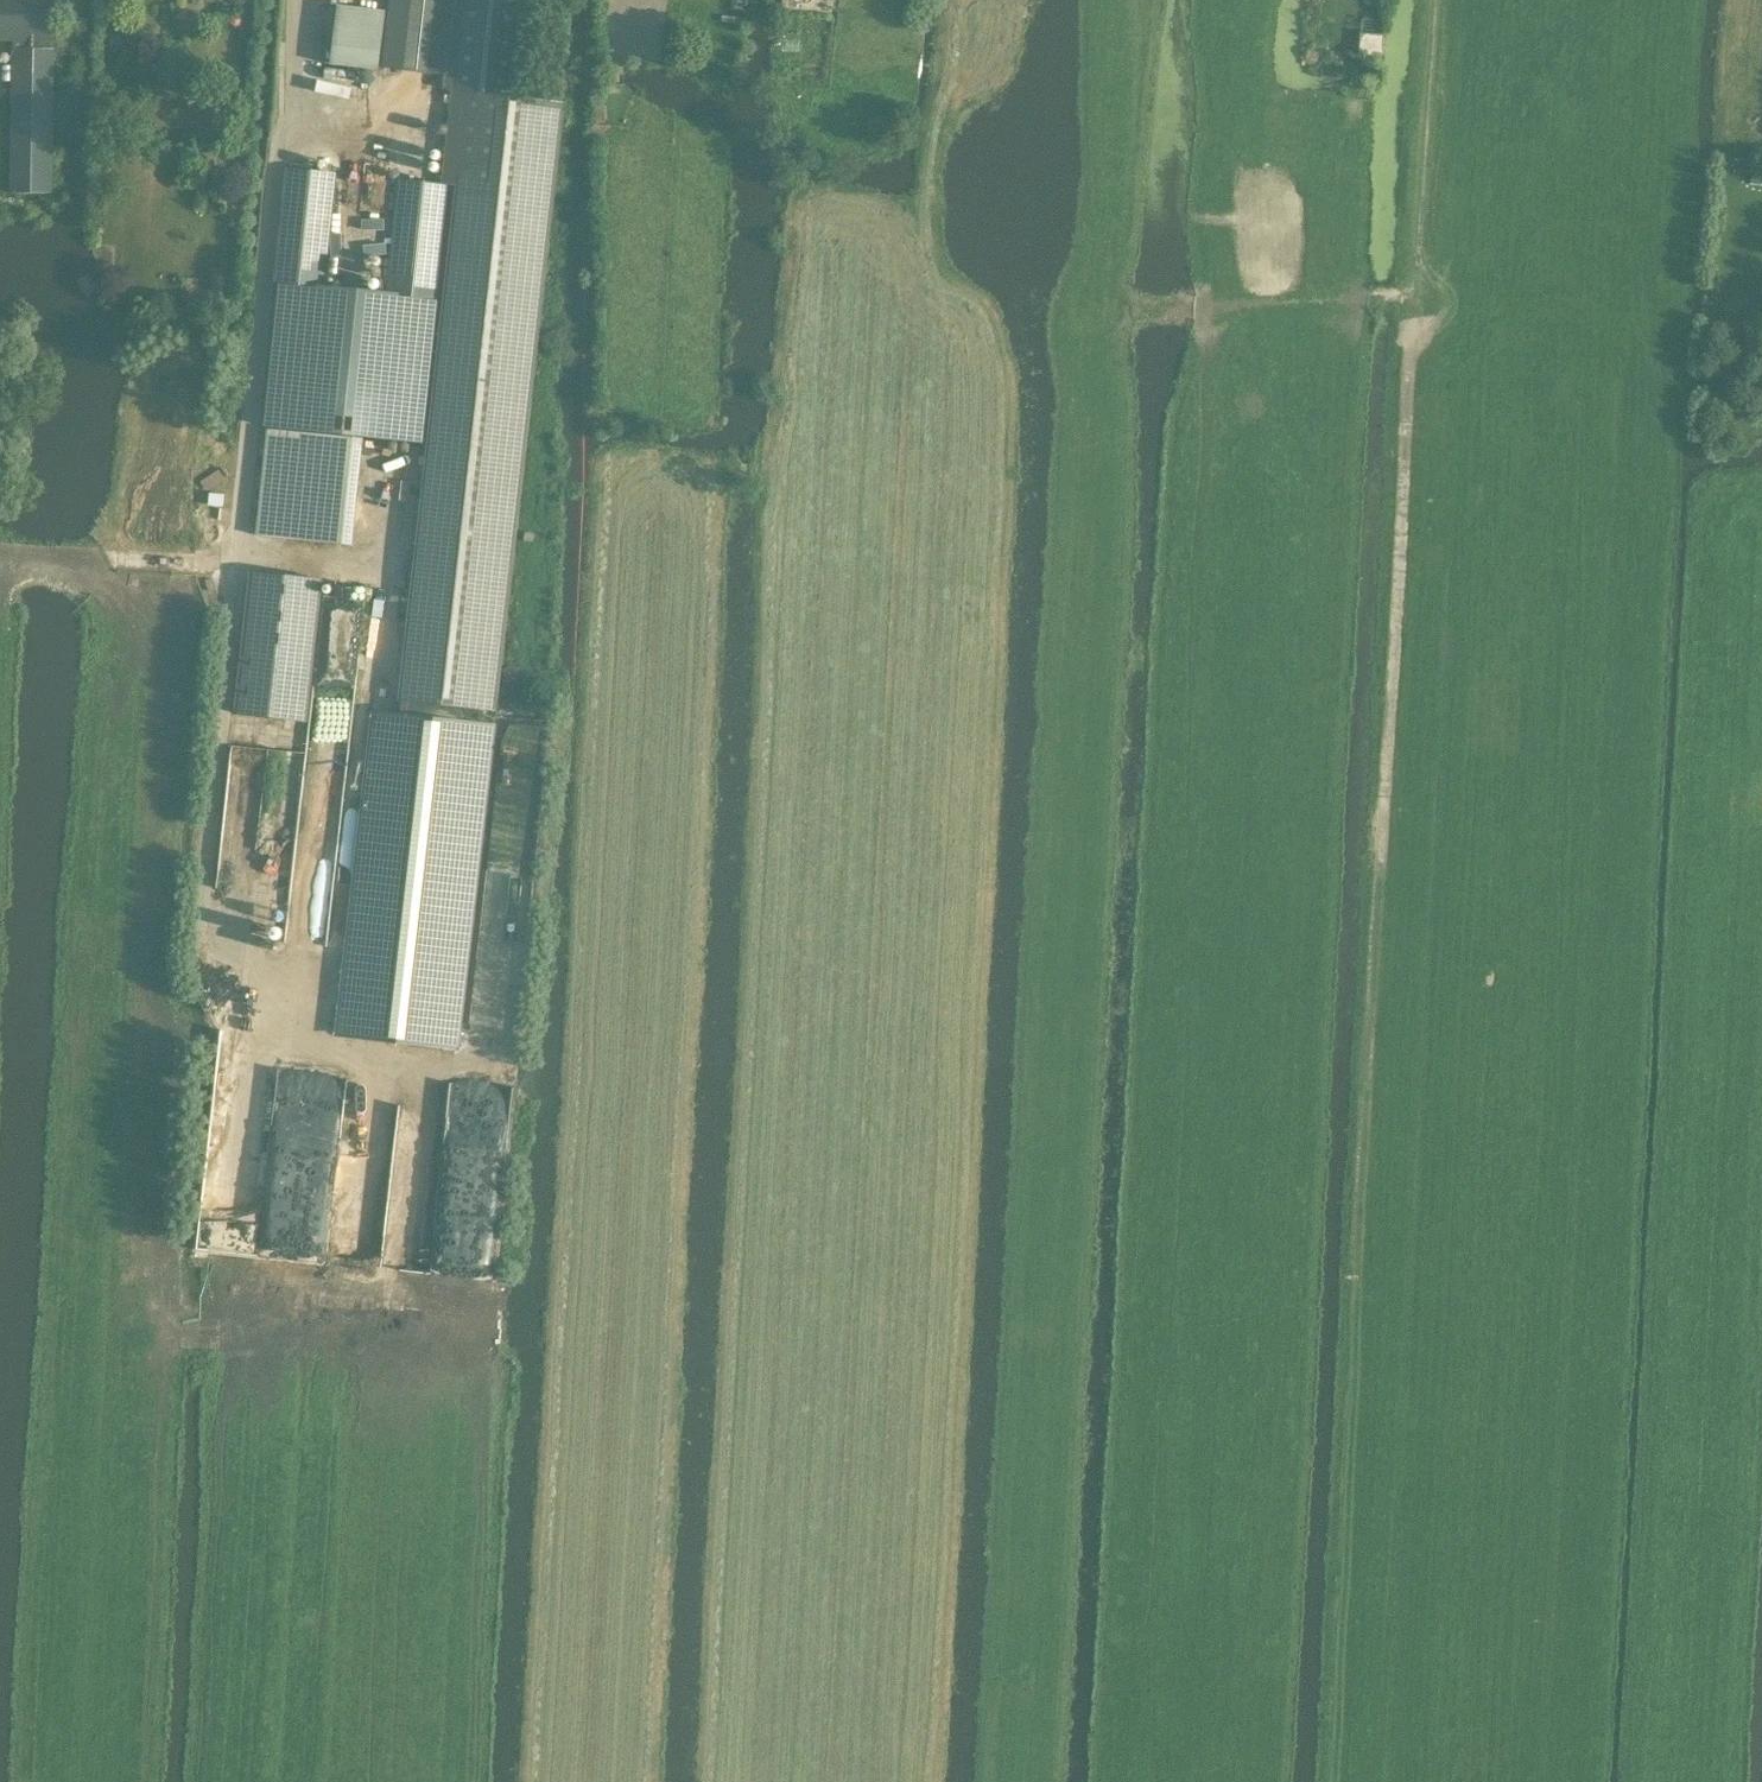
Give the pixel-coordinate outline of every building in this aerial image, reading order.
[(52,192),(54,0),(0,0),(0,38),(16,39),(14,192),(52,192)] [(383,68),(447,75),(445,89),(456,91),(445,185),(447,185),(450,186),(462,187),(403,699),(401,712),(376,709),(340,1034),(454,1046),(490,722),(478,721),(480,707),(493,709),(561,102),(520,97),(531,0),(391,0),(383,68)] [(337,5),(330,65),(375,69),(382,10),(337,5)] [(109,48),(119,48),(121,31),(111,30),(109,48)] [(274,283),(322,288),(335,173),(286,168),(274,283)] [(387,295),(435,300),(447,185),(445,185),(399,180),(387,295)] [(280,285),(265,427),(424,443),(439,302),(280,285)] [(253,572),(237,713),(304,721),(319,579),(253,572)]
